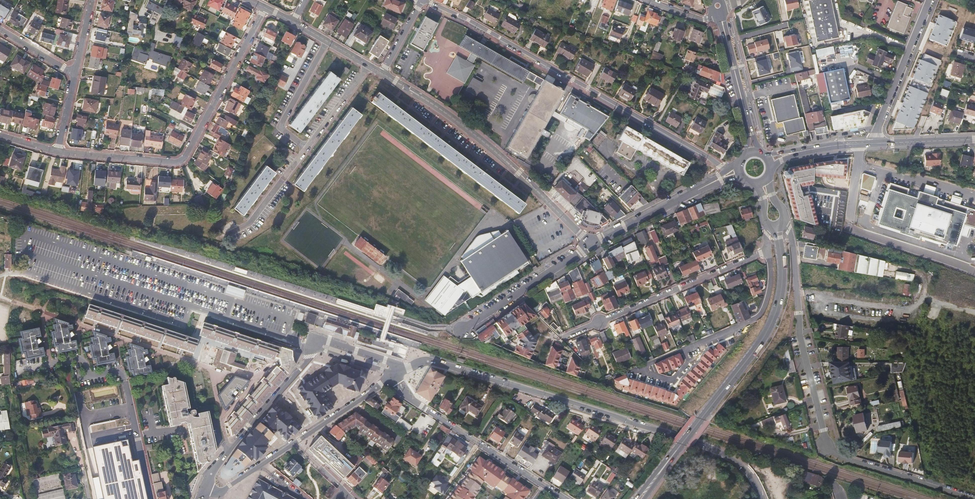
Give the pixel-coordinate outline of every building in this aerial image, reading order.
[(65,15),(67,3),(67,0),(58,0),(55,13),(65,15)] [(112,11),(114,1),(108,0),(103,0),(101,9),(112,11)] [(175,1),(184,5),(183,7),(191,11),(193,7),(191,6),(194,0),(175,0),(175,1)] [(223,0),(211,0),(208,5),(218,10),(223,0)] [(310,11),(313,13),(312,14),(314,15),(315,14),(318,15),(325,2),(321,0),(316,0),(310,11)] [(383,6),(400,13),(404,3),(396,0),(386,0),(383,6)] [(471,10),(476,3),(472,0),(470,0),(466,6),(471,10)] [(601,6),(611,10),(615,0),(604,0),(601,6)] [(627,14),(631,5),(618,0),(615,10),(627,14)] [(783,0),(786,12),(798,9),(796,0),(784,0),(783,0)] [(815,37),(816,43),(838,38),(831,0),(803,0),(804,2),(808,1),(815,37)] [(148,1),(145,7),(154,11),(149,22),(156,25),(163,8),(148,1)] [(811,38),(815,37),(808,1),(804,2),(811,38)] [(521,11),(523,5),(518,3),(518,4),(510,2),(509,6),(521,11)] [(897,29),(895,32),(903,35),(910,20),(908,19),(912,9),(908,7),(908,6),(898,2),(887,28),(893,31),(894,28),(897,29)] [(13,11),(14,9),(11,7),(10,9),(0,3),(0,16),(7,20),(11,15),(13,11)] [(237,9),(226,3),(222,11),(233,17),(237,9)] [(754,14),(759,23),(768,19),(761,5),(751,10),(753,14),(754,14)] [(346,12),(338,7),(335,12),(343,16),(346,12)] [(488,8),(483,17),(494,23),(499,15),(488,8)] [(648,23),(652,12),(653,10),(648,8),(645,18),(640,17),(637,24),(641,25),(643,20),(648,23)] [(235,19),(244,24),(249,14),(240,9),(235,19)] [(22,16),(13,11),(11,15),(9,17),(11,18),(8,22),(11,24),(15,27),(17,25),(18,25),(20,21),(19,20),(22,16)] [(656,25),(660,14),(652,12),(648,23),(656,25)] [(130,13),(127,33),(143,35),(144,29),(146,29),(147,20),(139,19),(138,27),(133,26),(133,21),(136,21),(137,14),(130,13)] [(193,14),(190,23),(203,29),(207,21),(193,14)] [(329,14),(323,24),(332,30),(338,20),(329,14)] [(386,14),(381,23),(391,29),(396,19),(386,14)] [(110,17),(100,15),(98,26),(107,28),(110,17)] [(928,36),(942,42),(946,33),(950,34),(954,23),(937,15),(928,36)] [(506,16),(501,25),(514,33),(519,23),(506,16)] [(425,17),(410,44),(422,50),(429,39),(430,39),(432,35),(431,35),(437,23),(425,17)] [(72,21),(61,18),(59,27),(70,30),(72,21)] [(345,19),(337,32),(345,37),(353,25),(345,19)] [(36,35),(41,25),(33,21),(27,31),(36,35)] [(360,25),(354,35),(366,43),(372,32),(360,25)] [(625,30),(614,25),(610,35),(621,40),(625,30)] [(675,28),(671,37),(680,41),(683,32),(675,28)] [(107,30),(98,29),(98,31),(96,31),(95,40),(105,42),(107,30)] [(266,29),(264,36),(273,40),(276,34),(266,29)] [(693,29),(689,40),(697,43),(700,36),(701,36),(702,32),(693,29)] [(231,47),(237,36),(225,30),(220,40),(231,47)] [(974,34),(962,30),(957,42),(971,47),(974,34)] [(295,36),(286,31),(281,41),(290,46),(295,36)] [(534,31),(529,40),(544,48),(549,39),(534,31)] [(208,38),(198,32),(193,42),(196,44),(200,37),(207,41),(208,38)] [(55,36),(43,33),(40,41),(52,44),(55,36)] [(183,38),(176,34),(173,43),(180,45),(183,38)] [(60,35),(57,44),(68,47),(70,37),(69,37),(69,35),(66,35),(65,36),(60,35)] [(379,35),(369,52),(377,58),(388,41),(379,35)] [(523,116),(506,147),(525,158),(564,91),(524,69),(526,66),(510,57),(509,60),(465,35),(459,46),(470,53),(466,60),(456,55),(446,73),(464,83),(474,65),(472,64),(476,56),(522,82),(525,77),(541,86),(536,94),(535,94),(534,94),(533,94),(532,94),(531,94),(530,94),(530,95),(529,95),(528,96),(528,97),(528,98),(528,99),(528,100),(528,101),(528,102),(529,103),(530,103),(530,104),(526,111),(524,111),(523,114),(523,116)] [(796,35),(784,36),(785,49),(797,47),(796,35)] [(749,53),(770,47),(767,37),(754,41),(755,43),(747,45),(749,53)] [(657,53),(661,43),(657,41),(650,59),(653,61),(656,53),(657,53)] [(306,48),(296,42),(291,52),(296,54),(295,55),(299,58),(300,56),(301,57),(306,48)] [(562,42),(556,51),(571,60),(576,50),(562,42)] [(155,45),(151,43),(149,52),(148,56),(140,53),(138,61),(146,64),(148,58),(153,60),(153,62),(166,66),(168,61),(169,62),(171,57),(153,51),(155,45)] [(4,62),(11,51),(0,44),(0,59),(4,62)] [(231,49),(221,44),(217,51),(227,56),(231,49)] [(259,44),(255,53),(265,58),(269,49),(259,44)] [(91,57),(100,58),(104,59),(105,49),(93,46),(91,57)] [(278,49),(276,53),(286,58),(288,54),(284,52),(285,51),(281,50),(281,51),(278,49)] [(692,62),(695,53),(687,50),(683,59),(689,61),(692,62)] [(870,66),(879,70),(883,60),(890,63),(893,57),(885,54),(886,53),(877,50),(874,57),(868,55),(865,63),(871,65),(870,66)] [(798,52),(786,55),(790,70),(802,67),(798,52)] [(265,58),(255,53),(250,61),(261,66),(265,58)] [(29,63),(17,55),(10,67),(14,69),(15,67),(24,73),(29,63)] [(766,56),(754,59),(759,74),(771,71),(766,56)] [(907,95),(925,102),(941,63),(923,56),(907,95)] [(99,63),(100,58),(91,57),(89,68),(98,69),(100,69),(101,63),(99,63)] [(174,66),(176,67),(180,70),(182,65),(180,64),(182,60),(176,57),(174,66)] [(681,71),(684,63),(688,65),(689,61),(683,59),(677,57),(673,68),(681,71)] [(210,66),(219,71),(223,63),(214,59),(210,66)] [(298,72),(303,63),(300,61),(295,70),(298,72)] [(579,62),(575,69),(587,76),(592,69),(579,62)] [(950,74),(960,77),(964,65),(954,62),(950,74)] [(44,71),(33,64),(27,75),(37,81),(44,71)] [(720,72),(698,64),(695,73),(720,83),(721,82),(720,72)] [(249,66),(247,70),(258,76),(260,72),(249,66)] [(187,73),(180,70),(176,67),(172,74),(177,77),(175,80),(182,83),(187,73)] [(815,73),(814,69),(801,72),(794,74),(795,81),(807,78),(806,75),(815,73)] [(829,104),(848,100),(848,99),(846,90),(842,69),(823,73),(829,104)] [(604,70),(599,76),(612,84),(616,77),(604,70)] [(200,80),(209,85),(214,76),(204,71),(199,80),(200,80)] [(289,124),(300,132),(340,79),(329,71),(289,124)] [(284,86),(287,76),(278,73),(274,83),(284,86)] [(473,75),(461,96),(471,102),(483,81),(473,75)] [(92,93),(103,94),(106,78),(94,76),(92,93)] [(43,80),(40,84),(58,89),(60,80),(51,78),(50,82),(43,80)] [(209,86),(209,85),(200,80),(195,90),(204,95),(209,86)] [(696,80),(689,96),(697,100),(701,90),(706,92),(709,85),(696,80)] [(624,83),(618,94),(630,101),(636,90),(632,88),(624,83)] [(44,96),(46,87),(38,85),(36,93),(33,93),(32,94),(32,95),(39,97),(40,97),(41,95),(44,96)] [(861,97),(874,94),(872,85),(859,87),(861,97)] [(236,88),(232,95),(244,102),(249,91),(241,87),(239,90),(236,88)] [(651,88),(645,99),(657,106),(663,95),(651,88)] [(949,91),(941,89),(940,94),(947,97),(949,91)] [(525,204),(378,92),(371,101),(518,213),(525,204)] [(809,113),(804,93),(799,94),(808,131),(812,130),(811,127),(810,122),(811,122),(821,120),(819,111),(817,111),(816,109),(812,109),(812,112),(809,113)] [(793,94),(770,99),(771,105),(772,105),(776,123),(782,121),(798,117),(793,94)] [(608,116),(570,95),(559,113),(587,129),(582,137),(588,140),(608,116)] [(83,110),(96,112),(98,101),(86,99),(83,110)] [(235,114),(240,104),(231,99),(225,110),(235,114)] [(43,114),(46,115),(53,117),(56,105),(46,102),(43,114)] [(182,114),(185,107),(176,102),(172,109),(182,114)] [(933,102),(929,112),(939,116),(943,106),(933,102)] [(964,112),(971,114),(970,115),(974,116),(974,106),(966,103),(964,111),(964,112)] [(156,110),(148,105),(147,113),(150,115),(151,109),(156,111),(156,110)] [(303,191),(360,114),(351,107),(293,184),(303,191)] [(10,122),(12,113),(13,111),(1,108),(0,110),(0,112),(0,121),(10,124),(10,122)] [(964,112),(964,111),(952,108),(949,118),(961,122),(964,112)] [(32,111),(26,109),(22,125),(36,129),(39,120),(31,117),(32,111)] [(184,117),(182,119),(191,123),(195,115),(187,111),(184,117)] [(856,129),(863,127),(869,113),(862,111),(830,117),(833,131),(842,129),(843,131),(856,129)] [(670,112),(665,121),(676,127),(681,118),(670,112)] [(12,113),(10,122),(20,124),(22,115),(12,113)] [(54,117),(53,117),(46,115),(44,126),(45,126),(44,133),(50,134),(54,117)] [(84,128),(86,117),(77,115),(76,120),(78,120),(76,126),(84,128)] [(696,117),(690,128),(703,135),(709,124),(696,117)] [(798,117),(782,121),(783,124),(785,134),(801,131),(804,130),(801,117),(798,117)] [(216,124),(224,129),(225,129),(228,123),(219,118),(216,124)] [(815,134),(827,132),(825,122),(821,123),(817,125),(818,128),(813,128),(814,130),(815,134)] [(105,123),(104,136),(117,137),(118,123),(105,123)] [(193,129),(181,123),(179,126),(191,133),(193,129)] [(224,129),(216,124),(215,127),(213,126),(212,129),(213,130),(210,135),(218,139),(224,129)] [(637,149),(682,175),(689,162),(644,137),(644,136),(626,126),(618,139),(622,141),(616,152),(629,159),(635,149),(637,150),(637,149)] [(130,144),(132,133),(132,131),(121,129),(120,142),(130,144)] [(151,131),(146,130),(144,145),(150,146),(154,146),(162,147),(163,138),(150,136),(151,131)] [(179,145),(184,136),(173,130),(169,139),(179,145)] [(597,146),(605,137),(599,132),(592,141),(597,146)] [(716,132),(709,145),(722,153),(726,146),(719,141),(722,136),(716,132)] [(143,135),(132,133),(130,144),(130,146),(130,147),(141,148),(143,135)] [(230,145),(219,139),(212,151),(224,157),(230,145)] [(197,161),(194,164),(204,171),(208,166),(206,165),(211,155),(202,150),(197,161)] [(924,154),(924,165),(939,164),(938,152),(933,152),(933,153),(931,153),(924,154)] [(973,160),(974,157),(962,153),(960,163),(971,166),(973,160)] [(25,157),(13,154),(10,166),(21,169),(25,157)] [(839,159),(826,161),(827,173),(828,175),(841,173),(839,159)] [(793,218),(817,225),(809,192),(800,194),(799,185),(812,183),(813,173),(813,171),(813,162),(788,166),(782,172),(793,218)] [(233,208),(242,215),(275,173),(266,165),(233,208)] [(63,178),(65,169),(53,167),(51,176),(63,178)] [(38,170),(33,168),(30,180),(39,182),(43,170),(38,169),(38,170)] [(69,170),(68,178),(78,180),(79,171),(69,170)] [(121,172),(108,171),(107,182),(110,182),(110,187),(115,188),(116,182),(114,181),(114,177),(120,178),(121,172)] [(826,185),(827,173),(813,171),(812,183),(826,185)] [(636,197),(627,188),(630,185),(620,175),(618,177),(622,181),(621,183),(623,184),(616,191),(621,196),(620,197),(622,198),(623,198),(629,204),(636,197)] [(133,181),(132,188),(141,189),(142,178),(137,178),(137,181),(133,181)] [(605,184),(599,178),(595,182),(600,188),(605,184)] [(183,180),(170,179),(170,190),(183,192),(183,180)] [(563,179),(554,188),(568,201),(577,192),(563,179)] [(163,184),(158,183),(156,206),(169,205),(169,202),(161,201),(163,184)] [(207,192),(215,198),(223,189),(214,183),(207,192)] [(588,188),(583,183),(578,188),(583,193),(588,188)] [(908,190),(890,184),(876,225),(905,234),(905,236),(918,240),(919,238),(928,241),(929,239),(955,247),(967,210),(958,207),(958,206),(937,199),(937,198),(918,192),(916,199),(911,197),(906,196),(908,190)] [(27,187),(23,186),(21,193),(39,199),(41,192),(37,191),(36,193),(26,190),(27,187)] [(82,210),(91,211),(92,204),(93,191),(89,191),(88,203),(82,203),(82,210)] [(577,192),(568,201),(574,206),(582,196),(577,192)] [(835,231),(841,231),(846,192),(842,192),(841,198),(839,198),(835,231)] [(865,209),(869,196),(861,193),(857,207),(865,209)] [(201,195),(194,198),(197,205),(205,205),(201,195)] [(582,196),(574,206),(581,214),(580,216),(580,217),(581,217),(581,218),(585,219),(587,214),(584,213),(586,207),(600,211),(582,196)] [(720,212),(718,204),(726,202),(724,196),(716,198),(717,202),(708,204),(701,206),(705,215),(720,212)] [(625,215),(611,200),(604,208),(616,220),(625,215)] [(103,205),(92,204),(91,211),(91,215),(94,215),(94,211),(103,212),(103,205)] [(680,225),(705,215),(701,206),(700,204),(675,214),(680,225)] [(587,214),(585,219),(599,223),(602,213),(602,212),(600,211),(586,207),(584,213),(587,214)] [(752,217),(750,208),(740,210),(742,220),(752,217)] [(608,220),(602,213),(599,223),(601,224),(608,220)] [(674,221),(661,227),(665,236),(678,230),(674,221)] [(689,230),(709,224),(707,221),(688,227),(689,230)] [(32,226),(31,231),(44,234),(46,229),(32,226)] [(812,239),(814,229),(805,227),(802,237),(812,239)] [(831,238),(833,231),(823,228),(821,235),(831,238)] [(460,261),(470,275),(458,283),(450,277),(448,279),(444,276),(425,301),(443,315),(476,295),(476,296),(482,297),(519,273),(517,270),(523,266),(524,267),(529,264),(529,263),(531,262),(523,250),(521,251),(520,249),(522,248),(520,246),(518,247),(507,230),(501,234),(499,231),(478,236),(462,257),(463,259),(460,261)] [(648,241),(643,230),(636,234),(638,240),(639,240),(641,244),(648,241)] [(659,241),(654,230),(649,232),(654,243),(659,241)] [(388,257),(361,236),(354,245),(379,264),(382,261),(384,263),(388,257)] [(552,252),(569,245),(567,241),(551,249),(552,252)] [(639,258),(634,242),(622,248),(623,250),(627,263),(639,258)] [(742,250),(739,242),(731,245),(733,250),(733,251),(734,254),(742,250)] [(816,260),(818,245),(806,242),(806,243),(804,258),(816,260)] [(623,250),(622,248),(621,246),(608,253),(609,255),(610,257),(623,250)] [(657,259),(651,246),(645,248),(651,262),(657,259)] [(711,255),(707,246),(696,251),(700,260),(711,255)] [(885,261),(828,247),(826,261),(839,264),(838,269),(882,277),(885,261)] [(83,268),(86,258),(71,253),(68,263),(83,268)] [(614,265),(610,257),(609,255),(602,259),(607,269),(614,265)] [(663,266),(668,263),(667,260),(665,256),(657,259),(660,266),(653,270),(657,280),(667,276),(663,266)] [(602,267),(599,259),(590,265),(594,272),(602,267)] [(696,270),(692,262),(677,268),(680,274),(681,274),(682,276),(696,270)] [(588,293),(584,284),(577,267),(568,272),(574,286),(570,288),(567,281),(557,285),(563,299),(565,303),(588,293)] [(65,270),(63,275),(73,279),(74,274),(65,270)] [(613,278),(610,270),(604,273),(608,281),(613,278)] [(652,277),(649,270),(633,277),(637,287),(644,284),(643,283),(649,280),(648,279),(652,277)] [(604,277),(605,276),(603,272),(592,279),(594,283),(598,281),(600,285),(606,281),(604,277)] [(912,282),(914,275),(896,272),(895,279),(912,282)] [(728,288),(742,282),(739,274),(730,278),(729,276),(727,277),(728,279),(724,280),(728,288)] [(755,287),(753,282),(758,280),(755,275),(745,279),(750,289),(755,287)] [(87,288),(89,279),(76,276),(74,285),(87,288)] [(563,299),(557,285),(555,281),(544,288),(551,304),(563,299)] [(630,291),(625,282),(613,287),(617,297),(618,296),(619,298),(623,296),(622,294),(630,291)] [(592,292),(588,283),(584,284),(588,293),(592,292)] [(228,289),(226,293),(231,295),(235,296),(241,298),(242,298),(243,299),(244,299),(246,293),(246,291),(244,290),(237,288),(229,285),(228,287),(228,289)] [(903,295),(910,295),(911,285),(903,285),(903,295)] [(926,297),(928,286),(920,285),(918,296),(926,297)] [(414,302),(408,297),(409,297),(399,289),(393,296),(399,300),(401,298),(405,301),(406,300),(412,305),(414,302)] [(618,305),(612,292),(604,295),(605,299),(608,298),(613,307),(618,305)] [(700,302),(696,293),(690,295),(694,305),(700,302)] [(724,305),(720,294),(715,297),(719,307),(724,305)] [(694,305),(690,295),(685,297),(689,307),(694,305)] [(719,307),(715,297),(707,300),(712,310),(719,307)] [(373,310),(337,298),(335,303),(372,315),(373,310)] [(572,306),(575,314),(577,315),(579,314),(580,312),(582,311),(582,312),(583,313),(588,311),(587,309),(591,307),(587,299),(572,306)] [(513,351),(529,357),(535,341),(521,323),(532,314),(522,301),(494,322),(502,333),(504,334),(512,329),(518,339),(513,351)] [(750,318),(744,305),(745,304),(744,301),(731,306),(738,323),(747,319),(750,318)] [(199,339),(91,303),(86,317),(97,320),(119,327),(141,335),(162,342),(183,349),(195,353),(199,339)] [(186,315),(188,307),(179,304),(178,307),(185,309),(184,315),(186,315)] [(375,304),(373,310),(372,315),(386,320),(390,308),(387,307),(375,304)] [(544,319),(550,314),(549,312),(550,311),(547,308),(548,307),(546,305),(543,308),(543,309),(538,314),(544,319)] [(680,313),(680,316),(687,313),(685,307),(679,310),(680,313)] [(271,325),(274,316),(257,310),(254,320),(271,325)] [(693,320),(690,312),(687,313),(680,316),(683,324),(693,320)] [(317,316),(308,313),(305,322),(309,324),(314,325),(317,316)] [(648,314),(637,319),(641,329),(652,324),(648,314)] [(665,321),(668,328),(678,323),(675,317),(665,321)] [(72,329),(72,326),(72,324),(56,319),(57,324),(58,327),(59,331),(56,332),(58,345),(61,345),(62,351),(76,348),(75,342),(71,343),(68,329),(72,329)] [(640,331),(635,319),(629,322),(635,334),(640,331)] [(667,333),(665,329),(668,328),(665,321),(664,319),(661,320),(662,323),(659,324),(658,323),(657,324),(657,325),(654,327),(657,335),(658,336),(667,333)] [(280,346),(203,321),(198,333),(239,347),(253,351),(273,358),(273,356),(277,358),(279,361),(292,359),(290,349),(280,346)] [(502,333),(494,322),(492,325),(499,335),(502,333)] [(558,327),(553,322),(550,325),(555,330),(558,327)] [(629,334),(623,322),(614,326),(617,333),(624,331),(626,335),(629,334)] [(847,339),(849,326),(838,324),(836,338),(847,339)] [(499,335),(492,325),(488,328),(490,331),(491,331),(494,335),(496,338),(499,335)] [(39,329),(39,328),(33,329),(22,331),(24,338),(20,339),(23,353),(26,352),(28,358),(44,355),(43,349),(37,350),(34,336),(40,334),(39,329)] [(485,342),(494,335),(491,331),(490,331),(488,328),(477,336),(480,339),(485,342)] [(107,353),(104,341),(108,341),(108,337),(105,338),(104,336),(92,332),(93,337),(94,343),(90,344),(93,356),(97,356),(98,363),(112,360),(111,353),(107,353)] [(693,334),(687,337),(689,342),(695,339),(693,334)] [(487,344),(496,338),(494,335),(485,342),(483,343),(487,344)] [(661,344),(658,336),(657,335),(650,338),(655,348),(662,345),(661,344)] [(601,350),(599,347),(603,345),(600,339),(597,340),(596,337),(590,340),(592,346),(591,346),(595,357),(599,355),(597,352),(601,350)] [(645,351),(639,337),(632,340),(638,355),(645,351)] [(588,349),(584,339),(576,343),(577,347),(579,351),(580,353),(583,351),(588,349)] [(670,348),(667,341),(661,344),(662,345),(664,351),(670,348)] [(545,364),(555,368),(562,349),(560,348),(561,345),(555,343),(554,346),(551,345),(545,364)] [(143,366),(141,353),(144,353),(143,349),(128,344),(129,349),(130,355),(127,356),(130,369),(133,368),(134,375),(148,373),(146,366),(143,366)] [(719,344),(712,351),(718,356),(725,349),(719,344)] [(248,365),(253,351),(239,347),(237,355),(224,351),(221,362),(244,369),(248,365)] [(617,364),(631,358),(626,347),(613,353),(617,364)] [(849,362),(849,347),(838,347),(838,362),(849,362)] [(712,351),(710,348),(705,354),(713,361),(718,356),(712,351)] [(679,366),(684,363),(680,353),(674,356),(679,366)] [(713,361),(705,354),(701,359),(702,360),(709,366),(713,361)] [(580,365),(571,356),(565,372),(576,375),(580,365)] [(672,369),(679,366),(674,356),(668,358),(672,369)] [(665,372),(672,369),(668,358),(661,361),(665,372)] [(709,366),(702,360),(698,365),(705,371),(709,366)] [(665,372),(661,361),(655,364),(659,374),(665,372)] [(232,438),(294,366),(291,362),(277,366),(275,369),(273,368),(268,373),(267,372),(224,420),(230,437),(230,436),(232,438)] [(833,377),(834,384),(852,381),(850,369),(849,366),(849,362),(838,362),(829,362),(830,366),(832,372),(833,377)] [(891,363),(891,374),(895,373),(900,373),(903,373),(904,370),(907,363),(891,363)] [(337,364),(296,389),(318,420),(335,410),(324,395),(341,385),(362,393),(366,380),(367,380),(369,373),(364,372),(363,372),(337,364)] [(705,371),(698,365),(694,369),(701,375),(705,371)] [(431,402),(445,377),(430,368),(415,393),(431,402)] [(701,375),(693,369),(689,374),(696,380),(701,375)] [(71,380),(69,373),(63,374),(64,381),(71,380)] [(696,380),(689,374),(684,379),(692,385),(696,380)] [(631,386),(628,379),(626,375),(614,380),(617,387),(623,388),(631,386)] [(10,383),(9,376),(5,377),(1,377),(2,386),(10,384),(10,383)] [(238,391),(247,381),(233,376),(226,384),(231,389),(232,388),(233,389),(235,388),(238,391)] [(198,472),(216,452),(210,413),(197,415),(190,412),(185,385),(168,378),(168,387),(162,388),(172,429),(186,426),(190,428),(198,472)] [(675,405),(687,390),(682,386),(675,392),(628,379),(631,386),(623,388),(623,389),(675,405)] [(692,385),(684,379),(680,384),(682,386),(687,390),(692,385)] [(231,398),(228,395),(229,394),(228,393),(231,389),(226,384),(216,395),(222,409),(231,398)] [(785,402),(781,386),(770,389),(774,405),(785,402)] [(862,403),(858,386),(848,388),(852,405),(862,403)] [(482,407),(466,397),(460,408),(467,413),(469,411),(477,416),(482,407)] [(379,406),(369,399),(364,402),(376,410),(379,406)] [(401,418),(402,416),(401,415),(406,408),(397,403),(397,402),(392,399),(389,403),(388,402),(384,408),(384,409),(381,413),(406,431),(408,432),(412,426),(401,418)] [(451,404),(444,400),(439,408),(446,412),(450,415),(454,406),(451,404)] [(35,401),(25,403),(28,416),(30,415),(31,419),(41,417),(41,415),(39,408),(37,409),(37,407),(35,401)] [(508,424),(516,411),(508,405),(502,414),(500,413),(497,417),(508,424)] [(286,440),(303,429),(274,406),(241,443),(228,461),(221,472),(222,477),(223,480),(227,480),(229,480),(269,452),(266,449),(279,434),(286,440)] [(549,423),(554,415),(547,411),(547,410),(543,407),(541,410),(535,406),(531,411),(538,415),(537,416),(541,419),(542,418),(549,423)] [(10,430),(7,411),(1,411),(2,415),(0,415),(0,431),(10,430)] [(360,430),(366,422),(366,421),(355,413),(352,415),(352,417),(350,418),(350,417),(336,426),(344,433),(355,426),(360,430)] [(775,423),(773,419),(784,415),(783,413),(776,415),(764,420),(766,426),(775,423)] [(868,430),(864,413),(854,416),(858,433),(868,430)] [(788,427),(784,415),(773,419),(775,423),(775,424),(780,422),(783,429),(788,427)] [(584,427),(581,425),(582,424),(577,422),(572,419),(567,426),(579,434),(584,427)] [(902,427),(901,421),(877,426),(879,432),(902,427)] [(365,435),(371,426),(366,422),(360,430),(359,432),(364,436),(365,435)] [(68,424),(48,428),(49,430),(43,432),(44,438),(54,436),(56,445),(66,443),(64,429),(68,428),(69,432),(74,431),(73,424),(69,425),(68,424)] [(372,439),(377,430),(378,429),(372,425),(371,426),(365,435),(372,439)] [(451,431),(442,425),(440,428),(440,429),(441,429),(449,435),(451,431)] [(338,440),(344,433),(336,426),(329,433),(338,440)] [(595,442),(602,432),(598,429),(597,430),(594,428),(590,426),(585,434),(592,438),(591,440),(595,442)] [(502,444),(506,439),(503,436),(504,433),(496,428),(490,437),(502,444)] [(377,442),(383,434),(377,430),(372,439),(370,441),(375,444),(377,442)] [(525,437),(516,431),(510,440),(515,444),(515,445),(518,447),(525,437)] [(382,447),(389,438),(389,437),(383,433),(383,434),(377,442),(382,447)] [(611,449),(617,440),(614,437),(613,438),(607,434),(602,442),(611,449)] [(467,449),(452,439),(448,436),(442,445),(450,450),(448,452),(453,456),(454,453),(460,457),(467,449)] [(580,439),(574,436),(571,442),(576,446),(580,439)] [(388,451),(395,442),(389,438),(382,447),(382,448),(387,452),(388,451)] [(311,451),(342,480),(345,476),(354,467),(347,461),(324,441),(323,440),(311,451)] [(630,452),(634,446),(630,444),(629,445),(622,440),(618,447),(628,454),(630,452)] [(885,458),(891,458),(892,442),(880,440),(878,454),(885,455),(885,458)] [(93,448),(104,498),(146,498),(138,461),(132,463),(128,446),(123,447),(121,441),(93,448)] [(555,464),(562,454),(553,448),(548,445),(549,443),(547,441),(544,447),(539,453),(542,455),(555,464)] [(609,452),(611,449),(602,442),(600,445),(609,452)] [(642,460),(648,450),(644,447),(642,449),(640,447),(635,444),(634,446),(630,452),(642,460)] [(527,462),(532,465),(538,456),(532,453),(534,450),(529,446),(528,449),(523,446),(517,455),(522,458),(521,459),(526,462),(527,462)] [(626,458),(628,454),(618,447),(615,451),(626,458)] [(415,466),(421,457),(410,449),(404,459),(415,466)] [(914,453),(900,452),(899,462),(903,462),(903,463),(909,463),(913,463),(914,453)] [(354,467),(364,457),(361,455),(359,457),(357,456),(355,458),(352,455),(347,461),(354,467)] [(529,491),(479,457),(450,498),(471,498),(484,481),(506,496),(504,498),(524,498),(529,491)] [(292,460),(284,469),(292,477),(296,472),(299,475),(303,470),(292,460)] [(3,487),(7,481),(4,479),(11,468),(4,464),(0,471),(0,485),(3,487)] [(360,480),(366,474),(359,468),(357,470),(354,467),(345,476),(348,479),(347,479),(355,486),(360,480)] [(569,472),(559,467),(552,478),(562,484),(569,472)] [(580,472),(575,469),(569,478),(580,485),(585,476),(580,472)] [(925,477),(924,471),(915,469),(915,474),(925,477)] [(805,471),(801,481),(818,486),(821,477),(805,471)] [(61,480),(59,472),(31,479),(33,487),(61,480)] [(157,498),(168,498),(167,492),(162,493),(158,473),(152,475),(157,498)] [(70,474),(63,475),(67,490),(73,488),(75,489),(76,489),(78,488),(78,487),(78,485),(77,483),(75,475),(70,476),(70,474)] [(256,479),(245,498),(292,498),(256,479)] [(380,479),(374,487),(382,493),(388,485),(380,479)] [(603,488),(594,481),(586,492),(596,498),(603,488)] [(337,489),(333,485),(331,488),(330,487),(324,495),(329,498),(337,489)] [(63,490),(39,496),(40,498),(65,498),(63,490)]
